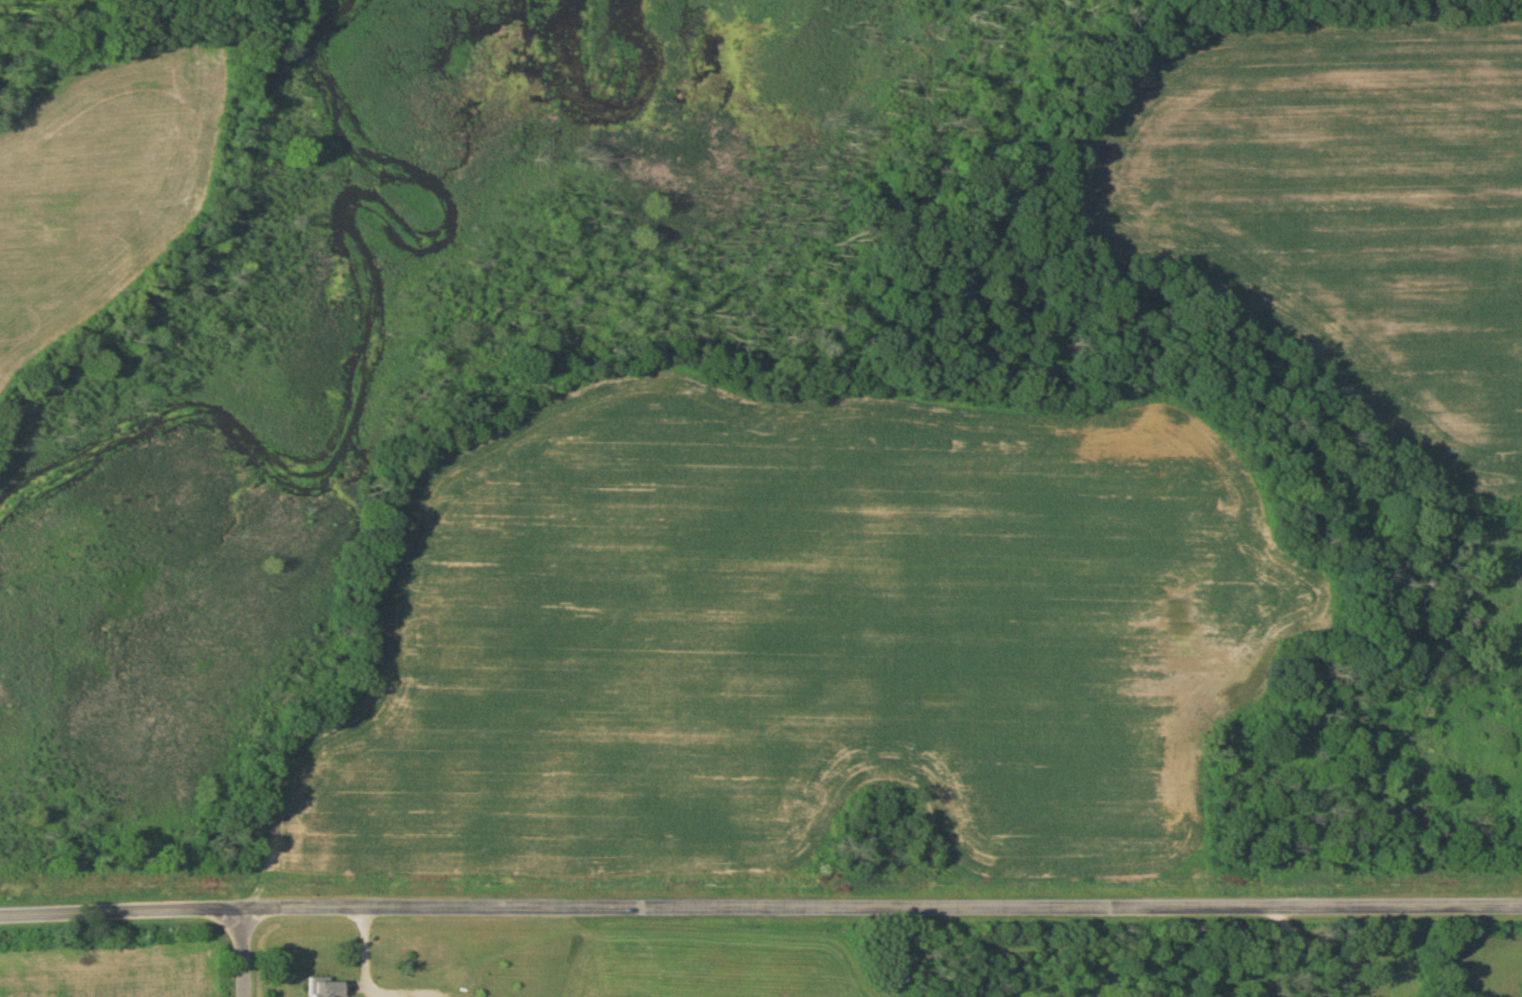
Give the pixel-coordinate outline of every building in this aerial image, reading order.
[(343,979),(307,979),(307,996),(343,996),(343,979)]
